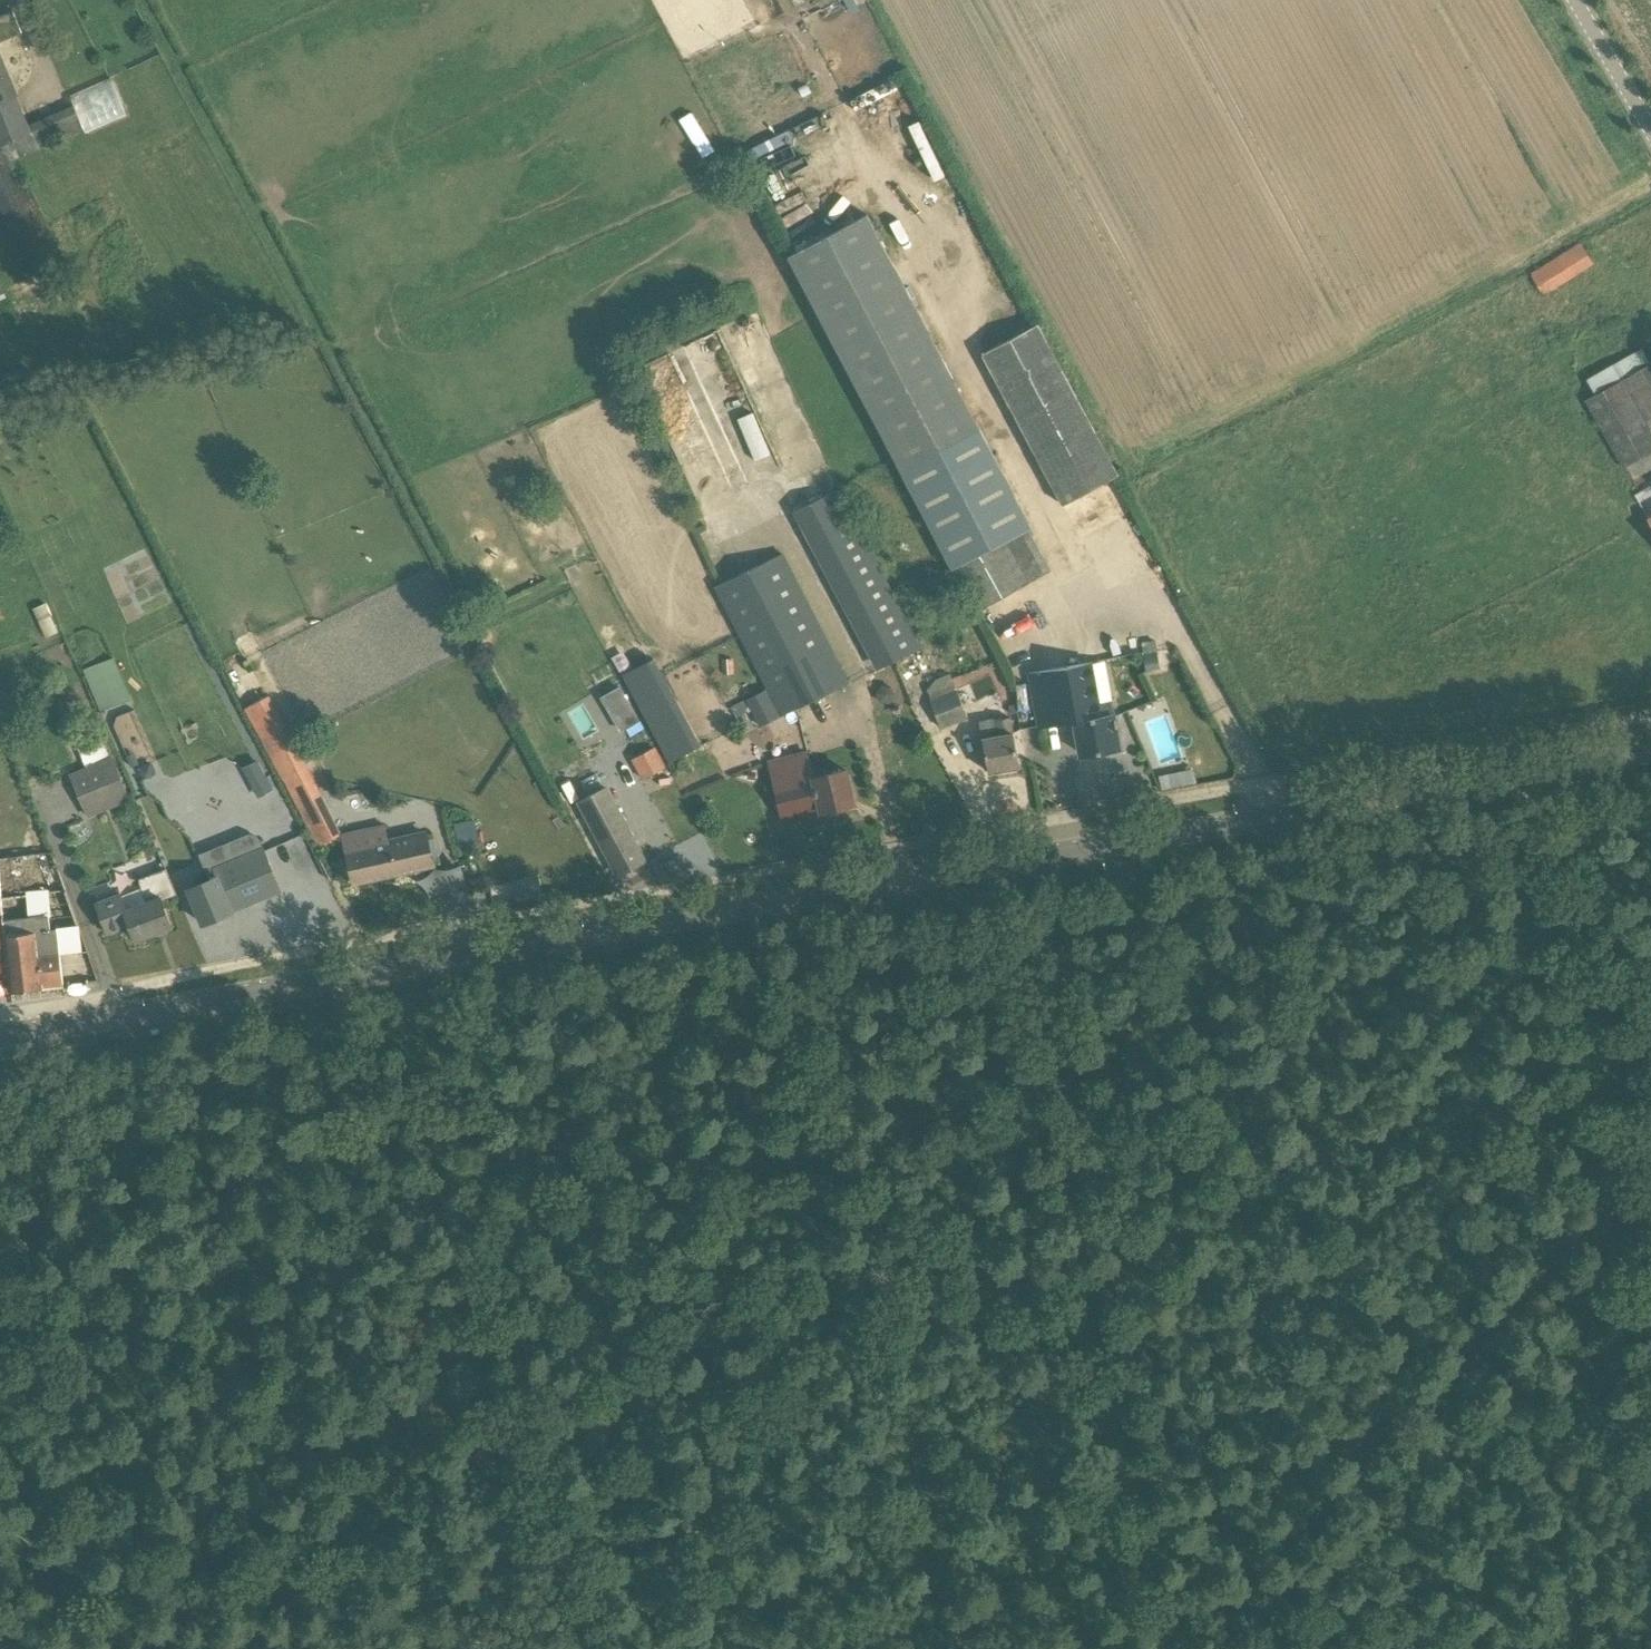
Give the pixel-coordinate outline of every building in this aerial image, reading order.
[(23,33),(13,11),(0,17),(0,43),(23,33)] [(75,106),(28,126),(0,60),(0,210),(28,277),(61,263),(30,189),(22,192),(9,161),(84,129),(75,106)] [(789,256),(900,467),(978,428),(868,215),(789,256)] [(1543,294),(1593,263),(1582,245),(1531,276),(1543,294)] [(750,319),(744,321),(743,328),(748,332),(755,329),(756,323),(750,319)] [(1039,324),(983,354),(1017,423),(1073,393),(1039,324)] [(1586,400),(1625,468),(1650,454),(1650,431),(1650,429),(1650,364),(1586,400)] [(900,467),(977,610),(1055,569),(978,428),(900,467)] [(836,491),(791,513),(873,671),(920,649),(836,491)] [(780,555),(714,589),(780,718),(847,684),(780,555)] [(48,601),(34,605),(43,635),(57,631),(48,601)] [(1160,669),(1158,650),(1143,652),(1146,671),(1160,669)] [(657,654),(623,669),(664,761),(698,746),(657,654)] [(84,670),(102,709),(109,724),(131,714),(125,701),(132,699),(113,657),(84,670)] [(1117,734),(1113,714),(1111,701),(1099,703),(1092,662),(1030,673),(1040,728),(1077,722),(1084,755),(1116,749),(1113,734),(1117,734)] [(601,698),(622,732),(641,721),(620,686),(601,698)] [(941,727),(969,717),(958,690),(931,700),(941,727)] [(321,846),(341,835),(343,834),(270,695),(245,709),(320,847),(321,846)] [(1119,732),(1132,730),(1127,709),(1115,711),(1119,732)] [(1014,734),(1011,718),(981,723),(989,772),(1020,767),(1014,734)] [(72,736),(86,768),(111,757),(104,741),(97,744),(90,728),(72,736)] [(643,778),(665,768),(656,747),(633,757),(643,778)] [(126,756),(131,767),(139,763),(134,753),(126,756)] [(130,799),(111,757),(86,768),(71,774),(89,816),(130,799)] [(243,768),(260,798),(275,790),(259,760),(243,768)] [(138,768),(144,780),(157,774),(151,762),(138,768)] [(774,779),(783,817),(821,808),(822,812),(855,805),(847,770),(815,778),(813,770),(774,779)] [(645,862),(606,788),(580,802),(620,875),(645,862)] [(474,815),(457,819),(462,842),(478,839),(474,815)] [(396,830),(394,823),(343,834),(355,885),(356,884),(399,874),(399,875),(400,874),(434,866),(434,867),(436,866),(435,866),(436,866),(436,865),(435,865),(428,833),(422,834),(419,825),(396,830)] [(218,876),(189,889),(203,924),(283,890),(264,847),(214,869),(218,876)] [(0,859),(0,947),(6,946),(12,992),(42,988),(42,987),(64,984),(58,931),(80,928),(53,852),(0,859)] [(178,895),(167,868),(139,880),(147,902),(127,910),(125,911),(131,925),(137,941),(173,927),(162,900),(178,895)] [(125,911),(127,910),(120,894),(97,903),(109,934),(131,925),(125,911)]
